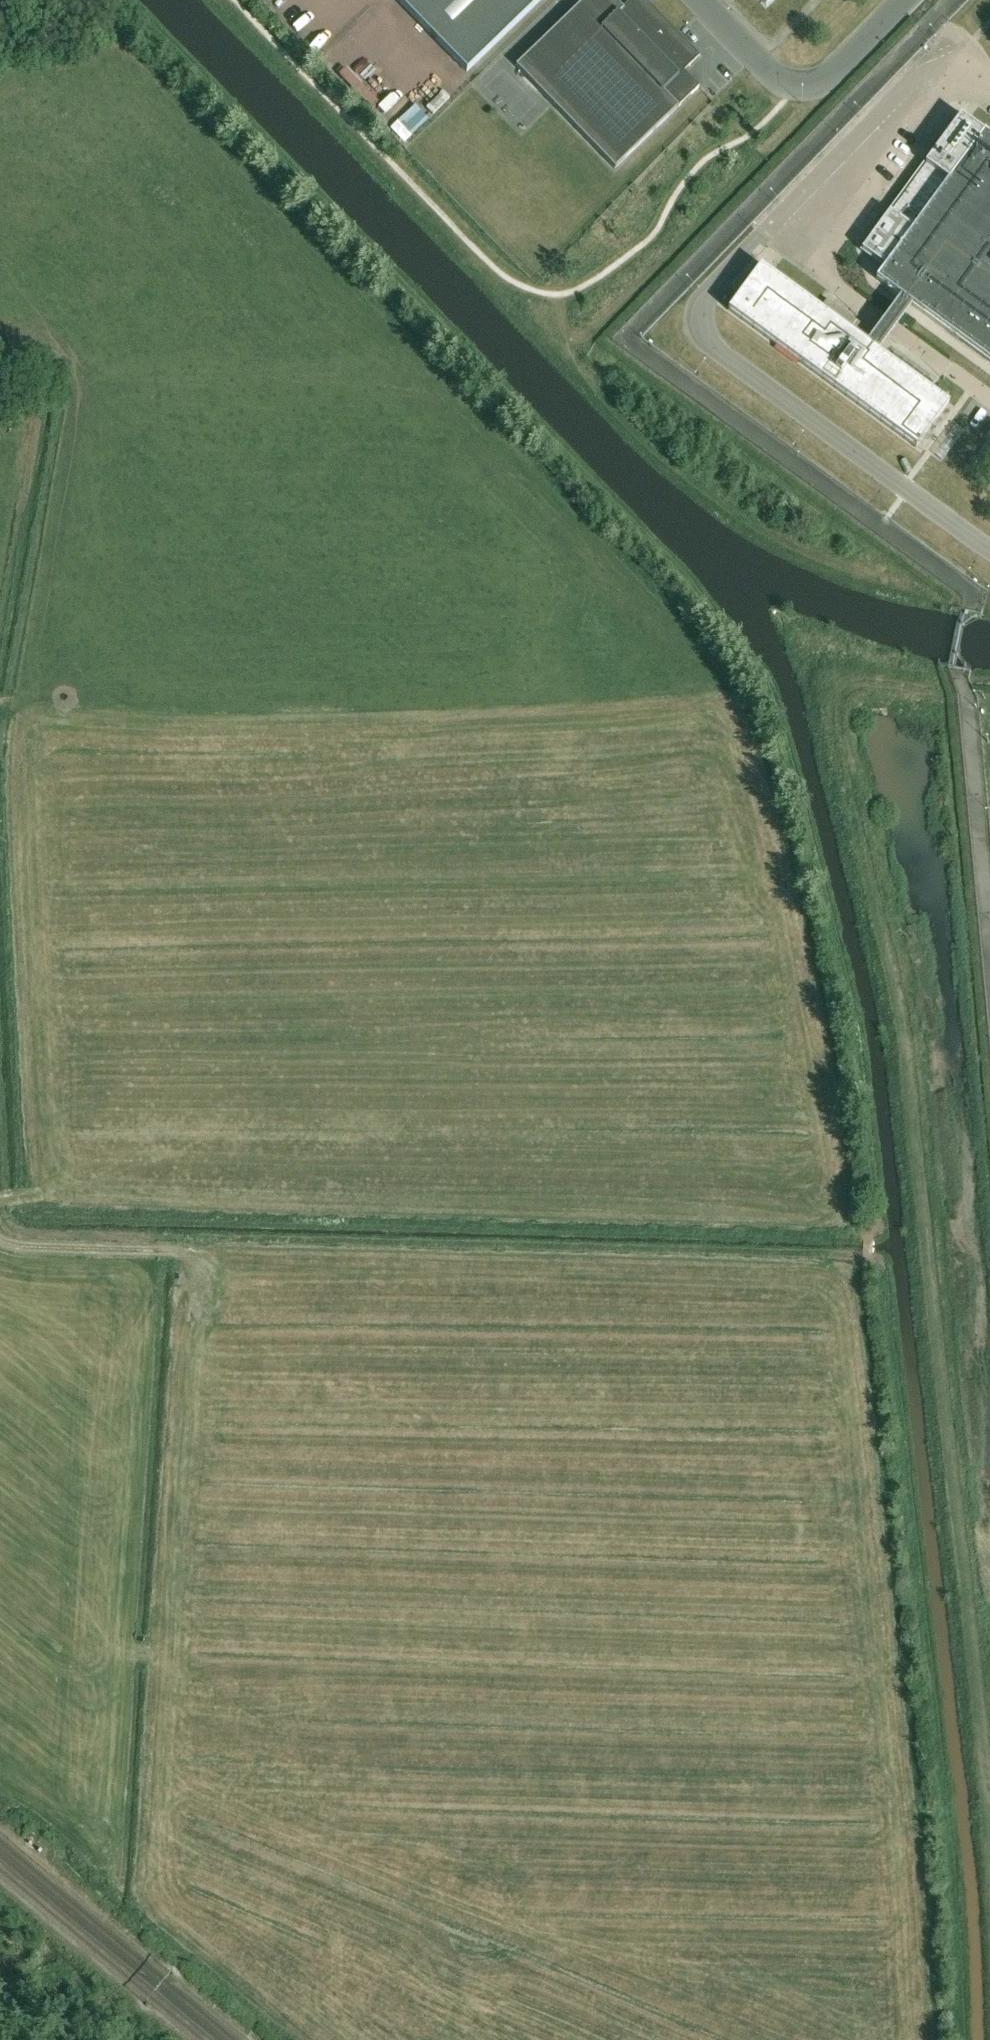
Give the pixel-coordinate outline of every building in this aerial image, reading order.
[(397,0),(467,72),(541,0),(397,0)] [(699,87),(684,72),(700,57),(645,0),(631,0),(623,8),(615,0),(584,0),(516,66),(615,169),(699,87)] [(863,251),(886,268),(877,280),(900,298),(901,298),(912,306),(936,324),(946,331),(989,363),(989,139),(984,134),(961,117),(925,166),(914,180),(909,187),(897,204),(890,213),(889,214),(871,239),(863,251)] [(948,405),(866,345),(761,268),(729,311),(916,448),(948,405)]
